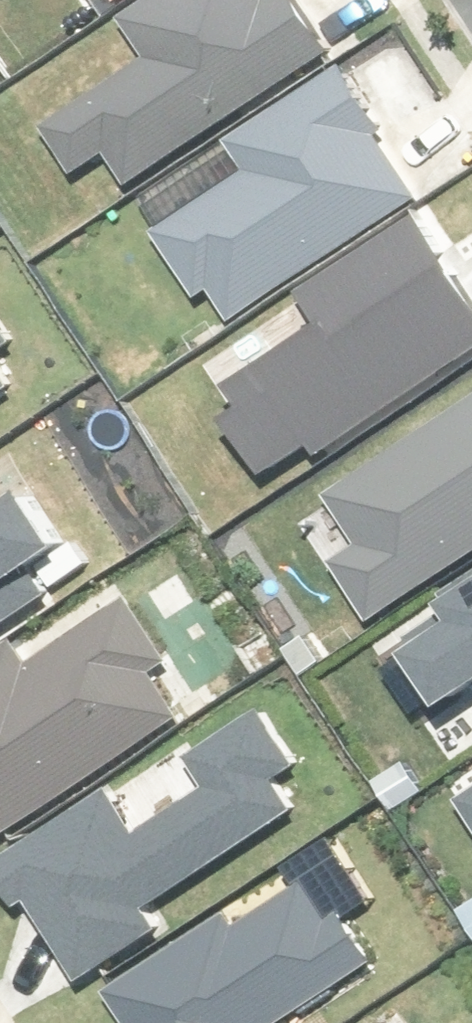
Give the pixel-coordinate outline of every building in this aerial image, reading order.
[(273,0),(181,0),(136,29),(161,69),(57,134),(86,181),(121,159),(139,187),(339,62),(300,0),(288,0),(277,7),(273,0)] [(429,203),(351,82),(245,150),(264,179),(169,239),(213,306),(236,291),(253,317),(429,203)] [(415,229),(309,297),(329,328),(235,389),(247,409),(231,419),(265,472),(471,339),(471,317),(415,229)] [(12,342),(0,323),(0,350),(12,342)] [(8,390),(0,377),(0,395),(8,390)] [(330,509),(362,559),(344,570),(381,626),(471,568),(471,418),(330,509)] [(49,596),(30,565),(54,550),(25,504),(0,520),(0,626),(49,596)] [(448,610),(461,630),(410,663),(440,709),(471,689),(471,595),(448,610)] [(192,720),(163,674),(180,663),(141,601),(29,670),(15,647),(0,656),(0,839),(192,720)] [(0,860),(0,871),(72,983),(155,930),(144,912),(299,814),(278,781),(300,768),(268,718),(193,765),(208,788),(133,835),(106,793),(0,860)] [(462,802),(471,818),(471,796),(462,802)] [(114,998),(130,1022),(299,1022),(380,971),(360,938),(349,945),(311,887),(212,950),(205,939),(114,998)]
